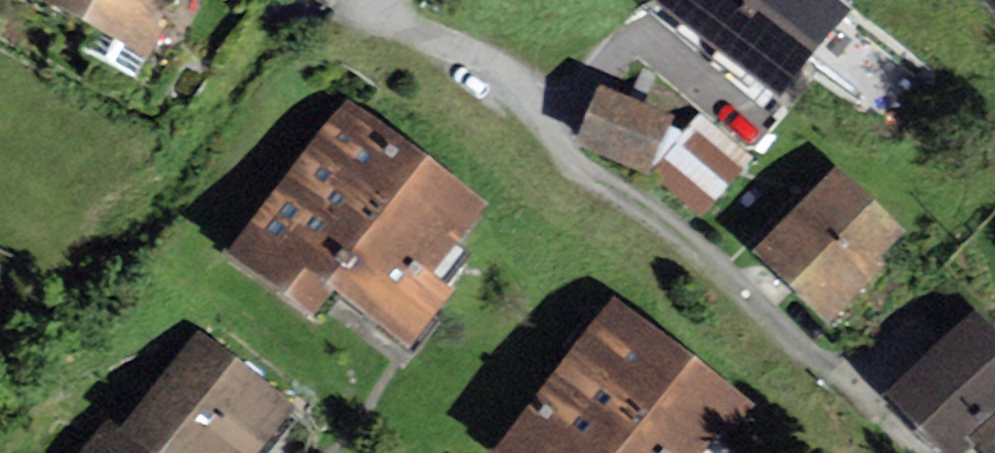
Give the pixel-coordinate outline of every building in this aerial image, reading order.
[(15,9),(147,76),(186,0),(19,0),(15,9)] [(760,0),(691,0),(683,11),(727,44),(760,0)] [(809,26),(774,0),(760,0),(727,44),(771,77),(809,26)] [(994,10),(994,0),(986,0),(994,10)] [(673,128),(597,100),(577,158),(647,189),(701,224),(759,167),(700,115),(680,139),(670,136),(673,128)] [(347,110),(221,276),(313,345),(333,318),(406,373),(453,312),(431,296),(490,218),(347,110)] [(838,177),(752,267),(826,339),(913,249),(838,177)] [(630,315),(528,452),(739,452),(767,416),(630,315)] [(993,317),(913,404),(966,452),(992,452),(994,450),(994,319),(993,317)] [(147,452),(269,452),(298,420),(202,338),(122,432),(147,452)] [(122,432),(111,423),(86,452),(147,452),(122,432)]
